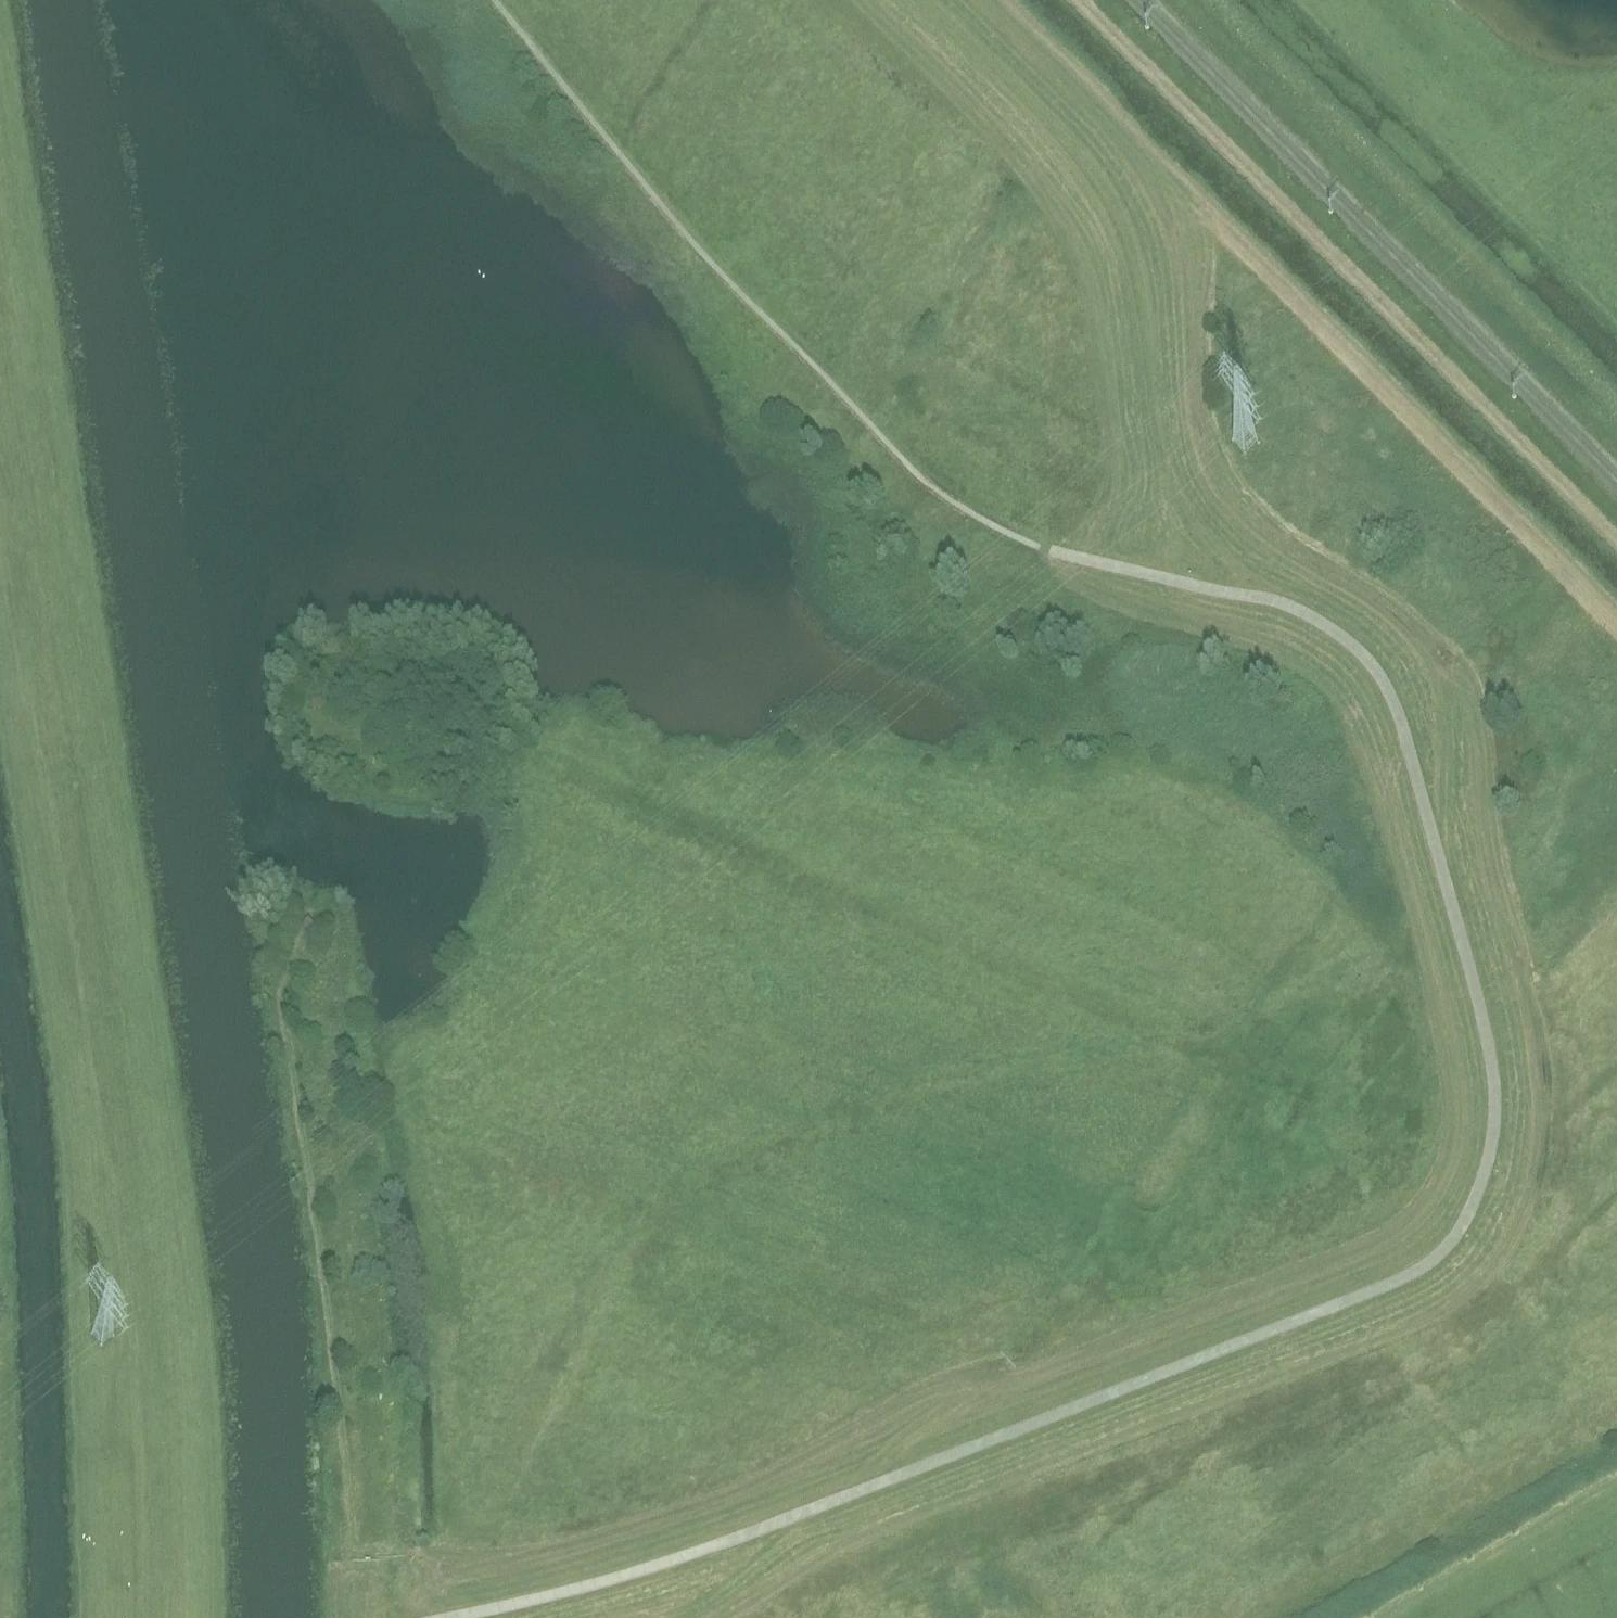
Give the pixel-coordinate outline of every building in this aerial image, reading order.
[(308,915),(302,922),(309,928),(315,922),(308,915)]
